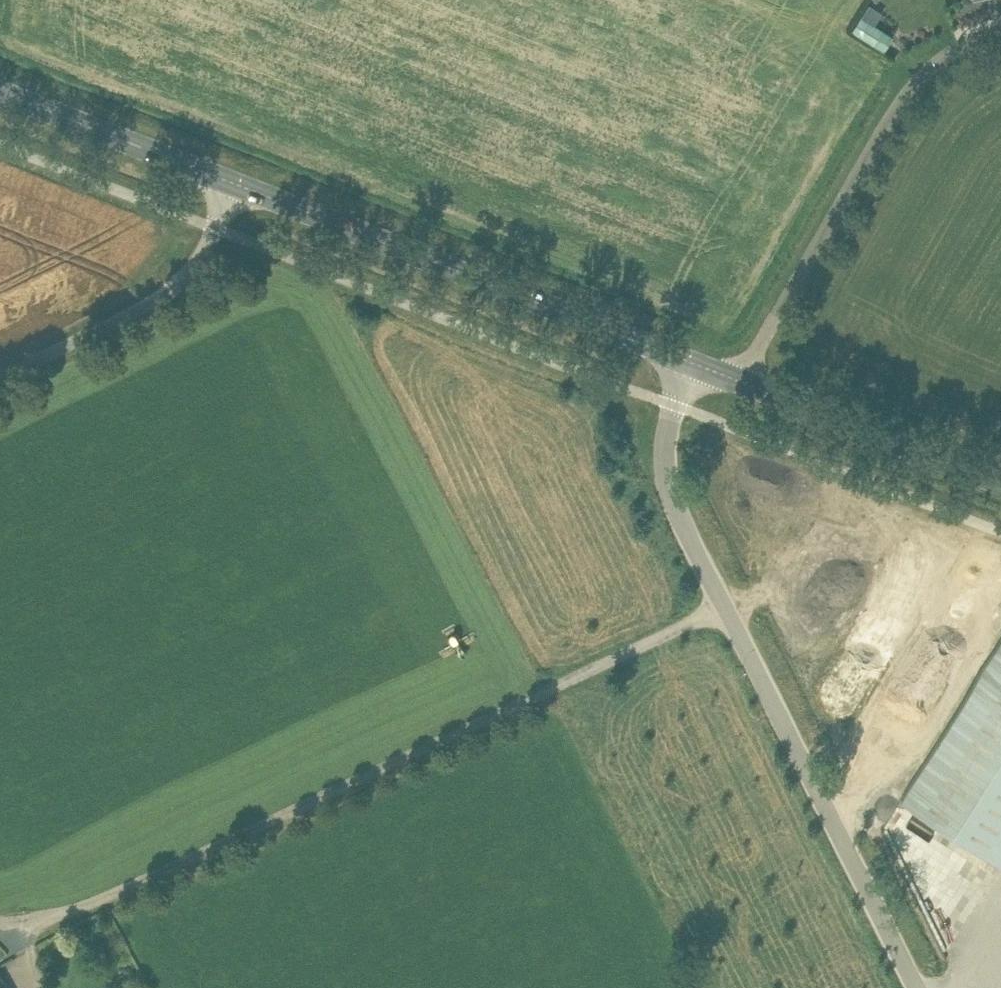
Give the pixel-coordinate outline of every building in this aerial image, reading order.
[(853,31),(885,50),(892,38),(894,35),(860,14),(851,29),(853,31)] [(902,798),(1000,861),(1000,643),(902,798)] [(0,972),(0,987),(9,987),(0,972)]
